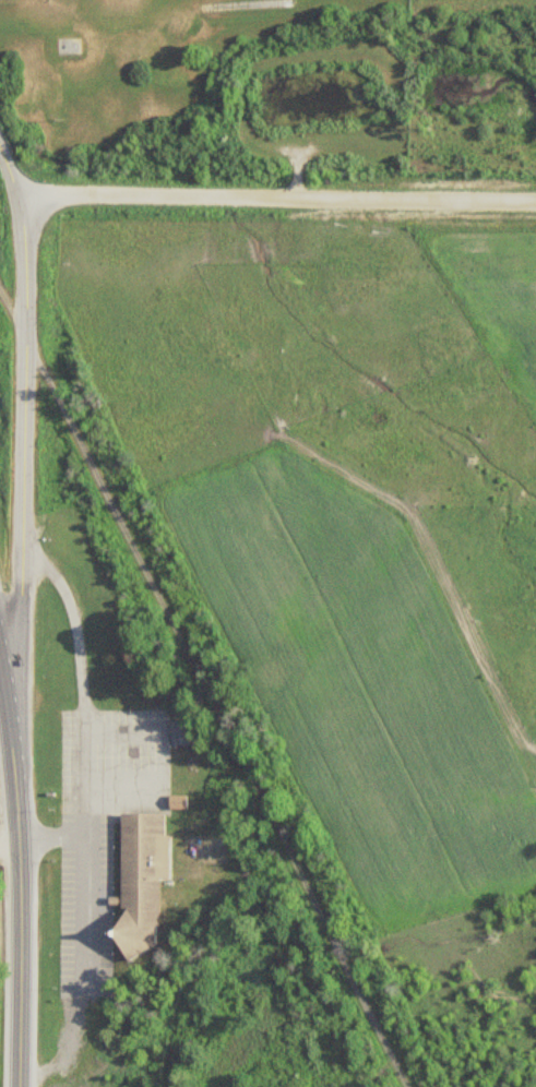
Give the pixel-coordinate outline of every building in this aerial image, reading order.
[(57,53),(78,53),(78,38),(57,38),(57,53)] [(157,926),(158,814),(117,813),(116,953),(152,953),(152,926),(157,926)]
